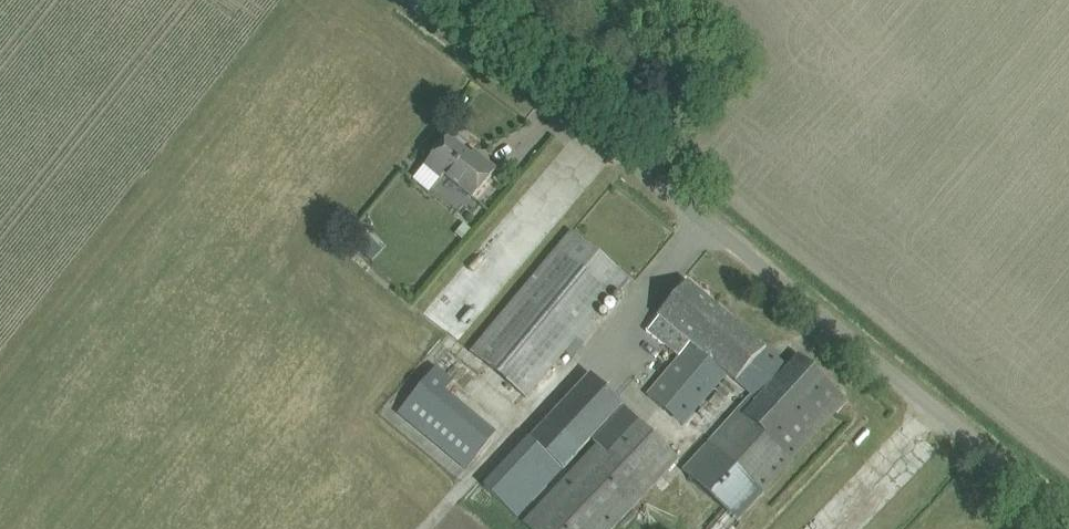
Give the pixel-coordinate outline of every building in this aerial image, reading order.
[(424,166),(441,179),(444,175),(473,199),(497,170),(481,157),(477,161),(448,137),(424,166)] [(520,216),(541,225),(548,212),(527,202),(520,216)] [(470,353),(525,399),(626,278),(571,232),(470,353)] [(647,396),(683,427),(723,381),(729,386),(764,347),(688,282),(656,319),(689,347),(647,396)] [(743,525),(740,523),(848,399),(798,356),(788,367),(764,347),(729,386),(751,405),(688,478),(722,508),(704,528),(739,528),(743,525)] [(397,413),(466,470),(494,435),(444,394),(451,385),(433,370),(397,413)] [(550,416),(582,448),(623,405),(590,374),(550,416)] [(530,528),(613,528),(679,459),(625,407),(593,441),(596,445),(523,522),(530,528)]
